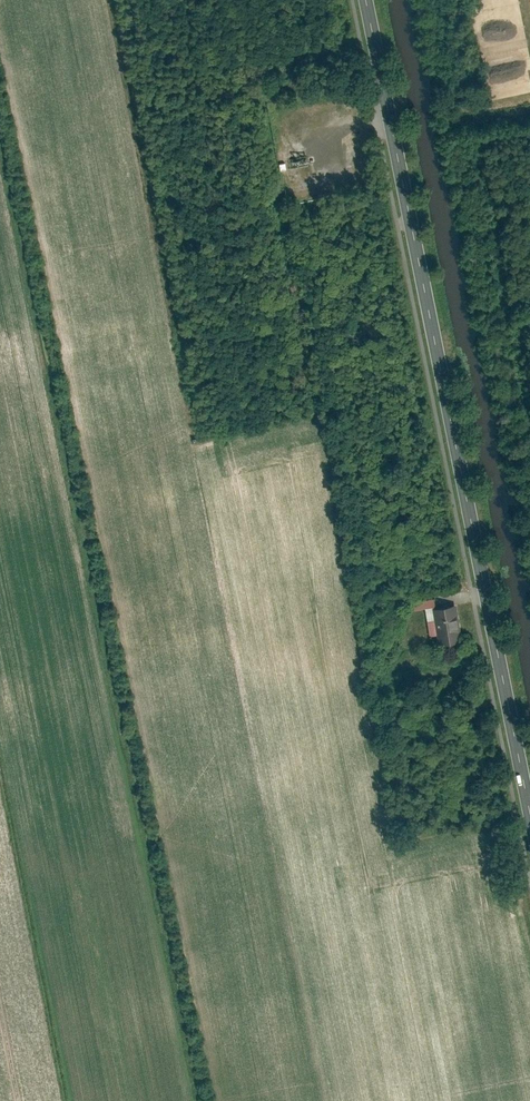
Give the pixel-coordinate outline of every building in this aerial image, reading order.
[(467,639),(461,601),(439,605),(436,589),(414,592),(417,608),(428,606),(432,634),(441,633),(443,643),(467,639)]
